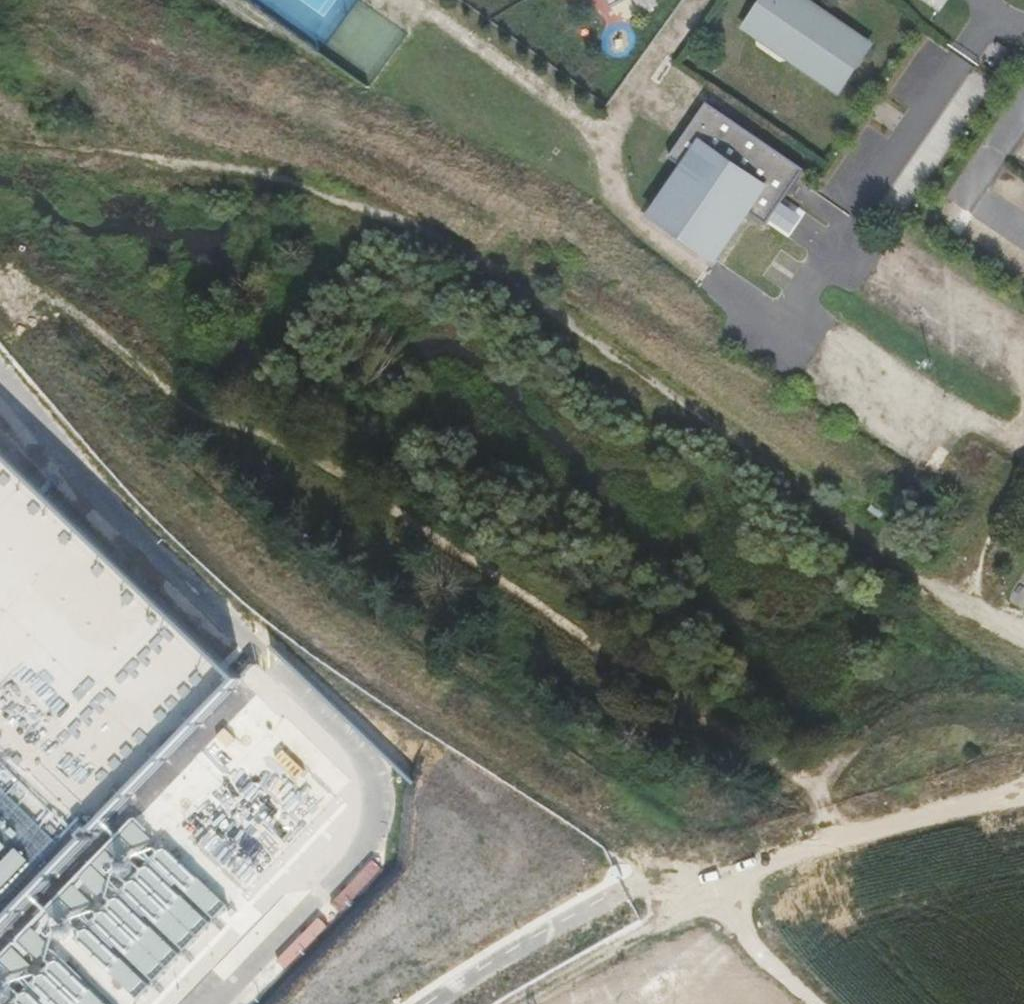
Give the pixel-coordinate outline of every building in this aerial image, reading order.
[(612,9),(627,0),(607,0),(612,9)] [(748,27),(745,31),(838,94),(848,80),(873,45),(875,42),(813,0),(767,0),(748,27)] [(782,204),(805,169),(707,102),(669,158),(684,168),(657,206),(723,251),(749,212),(768,225),(772,218),(782,204)] [(802,218),(782,204),(772,218),(793,232),(802,218)] [(711,267),(723,251),(657,206),(646,223),(711,267)] [(349,782),(0,447),(0,1003),(144,1003),(349,782)] [(875,518),(862,509),(855,519),(868,528),(875,518)] [(373,859),(332,900),(342,909),(383,869),(373,859)] [(330,931),(318,919),(275,962),(287,974),(330,931)]
